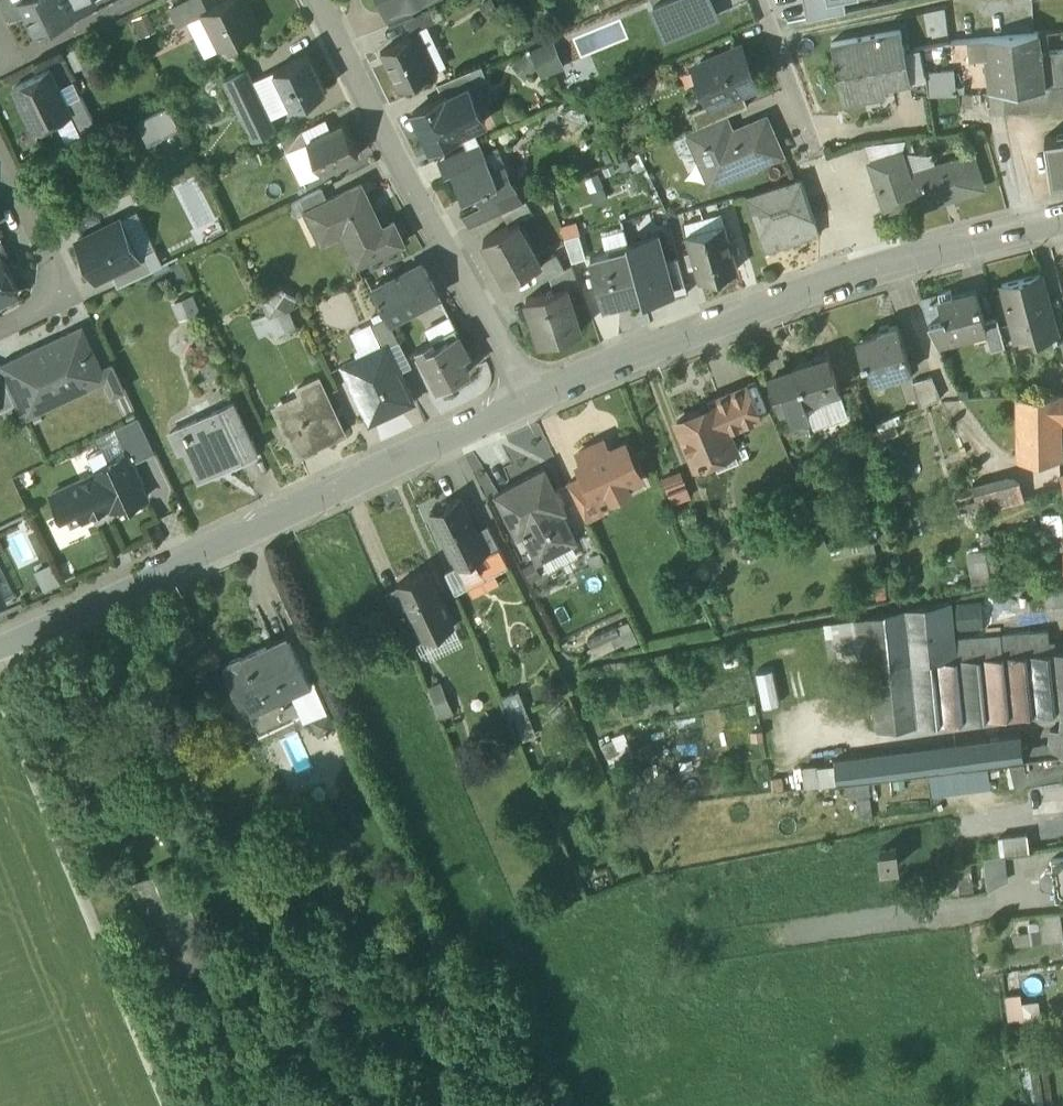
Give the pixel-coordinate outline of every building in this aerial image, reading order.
[(20,2),(35,32),(94,2),(93,0),(24,0),(20,2)] [(169,9),(178,26),(201,14),(201,13),(208,10),(203,0),(188,0),(169,9)] [(201,13),(201,14),(209,30),(215,26),(225,45),(261,28),(250,7),(247,8),(243,0),(227,0),(208,10),(201,13)] [(388,13),(418,0),(383,0),(388,13)] [(706,0),(672,0),(649,9),(663,44),(716,22),(706,0)] [(807,18),(847,10),(845,0),(803,0),(807,18)] [(430,10),(407,20),(412,32),(435,22),(430,10)] [(147,13),(137,18),(143,30),(153,25),(147,13)] [(900,26),(830,40),(842,101),(884,93),(883,84),(910,79),(904,48),(900,26)] [(1038,33),(985,37),(991,90),(1002,90),(1044,88),(1041,53),(1039,34),(1038,33)] [(434,71),(417,35),(384,50),(401,86),(434,71)] [(985,37),(949,40),(952,67),(953,67),(955,91),(991,90),(985,37)] [(550,38),(528,48),(513,67),(525,79),(537,67),(542,80),(565,70),(550,38)] [(740,43),(700,60),(708,77),(701,80),(711,103),(740,91),(757,83),(740,43)] [(923,45),(904,48),(910,79),(926,76),(926,71),(923,45)] [(1041,53),(1044,88),(1062,86),(1062,51),(1041,53)] [(309,53),(274,71),(292,106),(302,101),(305,108),(314,103),(311,97),(327,89),(309,53)] [(480,66),(438,86),(446,99),(470,87),(486,78),(480,66)] [(952,67),(926,71),(926,76),(928,92),(955,91),(953,67),(952,67)] [(252,81),(246,68),(224,79),(254,139),(275,129),(270,117),(252,81)] [(49,69),(14,87),(36,130),(71,113),(66,102),(49,69)] [(270,117),(292,106),(274,71),(252,81),(270,117)] [(1002,90),(1003,112),(1049,112),(1049,108),(1062,107),(1062,86),(1044,88),(1002,90)] [(470,87),(446,99),(460,129),(485,118),(470,87)] [(991,90),(992,113),(1003,112),(1002,90),(991,90)] [(711,103),(690,112),(697,126),(726,114),(746,105),(740,91),(711,103)] [(81,95),(66,102),(71,113),(82,134),(97,126),(81,95)] [(446,99),(416,113),(432,146),(449,138),(447,136),(460,129),(446,99)] [(151,142),(177,127),(166,108),(140,123),(151,142)] [(697,126),(683,132),(691,150),(697,148),(696,144),(732,128),(726,114),(697,126)] [(765,116),(733,130),(732,128),(696,144),(697,148),(711,179),(745,164),(748,169),(782,154),(765,116)] [(308,141),(307,141),(308,143),(323,172),(359,154),(344,123),(308,141)] [(303,130),(281,140),(288,153),(308,143),(307,141),(308,141),(303,130)] [(1045,136),(1050,179),(1062,178),(1062,134),(1045,136)] [(871,153),(906,149),(905,139),(870,143),(871,153)] [(480,141),(445,157),(451,170),(486,153),(480,141)] [(451,170),(463,197),(475,191),(480,203),(482,205),(487,203),(499,197),(518,187),(499,147),(486,153),(451,170)] [(901,152),(870,162),(887,214),(918,203),(909,176),(901,152)] [(972,155),(909,176),(918,203),(920,209),(983,188),(972,155)] [(802,179),(746,197),(759,238),(765,253),(820,235),(815,220),(802,179)] [(328,200),(306,210),(307,211),(316,231),(341,219),(346,229),(342,231),(358,264),(404,242),(394,221),(383,226),(362,183),(328,200)] [(322,188),(290,203),(296,216),(307,211),(306,210),(328,200),(322,188)] [(499,197),(487,203),(493,215),(502,212),(505,210),(499,197)] [(505,210),(502,212),(508,225),(516,220),(517,222),(532,213),(527,201),(505,210)] [(480,203),(463,211),(469,225),(493,215),(487,203),(482,205),(480,203)] [(719,215),(702,220),(705,230),(718,276),(736,271),(731,253),(737,251),(734,239),(728,241),(724,225),(722,225),(719,215)] [(119,218),(78,239),(98,278),(111,271),(139,257),(138,256),(119,218)] [(508,225),(482,240),(506,282),(531,268),(540,263),(540,262),(517,222),(516,220),(508,225)] [(702,220),(685,225),(686,236),(690,252),(685,254),(688,265),(693,263),(698,281),(718,276),(705,230),(702,220)] [(578,235),(564,239),(571,262),(585,257),(578,235)] [(628,244),(630,251),(642,298),(643,300),(669,293),(673,292),(665,261),(658,235),(628,244)] [(610,254),(591,260),(605,308),(642,298),(630,251),(611,257),(610,254)] [(139,257),(111,271),(118,285),(154,268),(146,252),(138,256),(139,257)] [(19,291),(1,255),(0,254),(0,301),(19,291)] [(555,254),(540,262),(540,263),(531,268),(541,282),(549,278),(564,269),(555,254)] [(689,295),(679,257),(665,261),(673,292),(669,293),(671,300),(689,295)] [(422,263),(385,282),(383,282),(372,288),(389,322),(439,296),(422,263)] [(564,269),(549,278),(553,291),(565,287),(566,289),(579,284),(571,264),(564,269)] [(1040,276),(1002,287),(1016,340),(1034,334),(1036,340),(1057,335),(1040,276)] [(297,297),(272,280),(261,297),(267,312),(270,317),(289,308),(290,308),(297,297)] [(553,291),(526,300),(541,344),(580,331),(566,289),(565,287),(553,291)] [(940,301),(938,302),(943,319),(945,319),(951,341),(985,331),(988,330),(986,324),(977,291),(953,298),(940,301)] [(952,291),(938,294),(939,298),(940,301),(953,298),(952,291)] [(181,319),(201,311),(195,296),(175,304),(181,319)] [(939,298),(921,302),(938,346),(951,341),(945,319),(943,319),(938,302),(940,301),(939,298)] [(272,334),(296,325),(289,308),(269,318),(267,312),(251,319),(258,335),(271,330),(272,334)] [(376,323),(386,346),(397,341),(387,319),(376,323)] [(997,321),(986,324),(988,330),(985,331),(991,352),(1005,348),(997,321)] [(897,325),(878,332),(879,333),(856,341),(863,362),(867,361),(872,377),(895,370),(897,376),(912,371),(897,325)] [(82,327),(27,353),(45,390),(75,375),(81,388),(105,376),(102,369),(82,327)] [(457,335),(435,347),(432,341),(417,348),(438,389),(468,374),(461,360),(468,356),(457,335)] [(386,346),(344,365),(370,421),(412,401),(386,346)] [(0,366),(0,369),(16,402),(22,415),(51,402),(45,390),(27,353),(0,366)] [(813,364),(812,362),(793,369),(795,375),(787,378),(786,376),(768,383),(782,424),(807,415),(809,415),(805,403),(839,391),(827,355),(824,356),(825,359),(813,364)] [(125,387),(114,363),(102,369),(105,376),(113,393),(125,387)] [(0,369),(0,407),(1,409),(16,402),(0,369)] [(304,401),(277,414),(296,454),(344,431),(317,376),(297,385),(304,401)] [(931,376),(913,382),(920,407),(940,399),(931,376)] [(745,389),(711,403),(713,407),(676,422),(695,467),(713,460),(710,452),(731,443),(726,432),(757,419),(745,389)] [(839,391),(805,403),(809,415),(807,415),(812,430),(840,421),(836,410),(845,407),(839,391)] [(1058,395),(1018,397),(1022,462),(1061,460),(1060,418),(1058,395)] [(233,402),(182,427),(188,438),(189,438),(192,444),(185,447),(200,479),(232,465),(232,466),(234,465),(233,464),(255,454),(255,455),(258,454),(233,402)] [(128,454),(132,463),(155,453),(139,417),(116,428),(128,454)] [(624,446),(601,457),(596,445),(577,455),(583,466),(578,469),(582,478),(593,498),(594,498),(607,491),(612,500),(629,491),(625,482),(639,475),(624,446)] [(132,463),(128,454),(110,462),(111,464),(94,472),(95,475),(52,494),(61,514),(65,512),(71,525),(111,508),(112,509),(128,502),(129,505),(147,497),(132,463)] [(565,513),(544,472),(497,496),(518,537),(524,534),(538,561),(575,541),(562,514),(565,513)] [(593,498),(582,478),(567,485),(585,521),(601,513),(594,498),(593,498)] [(974,491),(981,515),(1023,502),(1016,479),(974,491)] [(476,531),(460,498),(429,514),(455,567),(456,569),(457,568),(463,580),(474,575),(471,569),(478,565),(475,559),(485,554),(487,554),(476,531)] [(487,526),(476,531),(487,554),(498,548),(487,526)] [(487,554),(485,554),(493,572),(507,566),(498,548),(487,554)] [(601,553),(588,559),(592,567),(604,562),(601,553)] [(62,584),(53,565),(37,573),(45,592),(62,584)] [(455,567),(445,572),(454,591),(466,585),(463,580),(457,568),(456,569),(455,567)] [(427,571),(398,584),(400,589),(409,608),(424,641),(453,627),(427,571)] [(1046,585),(1047,613),(1062,612),(1062,584),(1046,585)] [(400,589),(385,596),(394,615),(409,608),(400,589)] [(894,612),(916,726),(1062,711),(1062,652),(1049,653),(1030,654),(957,659),(955,639),(951,601),(894,612)] [(894,612),(856,620),(863,656),(878,732),(916,726),(894,612)] [(856,620),(834,623),(841,661),(863,656),(856,620)] [(593,658),(638,640),(631,623),(586,641),(593,658)] [(1049,633),(1030,634),(1030,654),(1049,653),(1049,633)] [(1030,634),(955,639),(957,659),(1030,654),(1030,634)] [(267,646),(242,658),(241,657),(231,661),(231,663),(224,666),(242,703),(265,692),(265,687),(280,680),(287,695),(311,683),(291,641),(270,651),(267,646)] [(452,711),(440,684),(428,689),(440,717),(452,711)] [(519,690),(502,697),(510,716),(526,710),(519,690)] [(1062,711),(1060,728),(1050,730),(1049,745),(1047,757),(1062,754),(1062,711)] [(328,712),(313,718),(319,731),(324,729),(325,730),(328,729),(329,727),(334,725),(328,712)] [(1021,735),(834,758),(836,776),(837,782),(1024,760),(1022,742),(1021,735)] [(1049,745),(1022,742),(1024,760),(1047,757),(1049,745)] [(1062,782),(1062,760),(1049,761),(1050,770),(1012,774),(1014,788),(1062,782)] [(1027,834),(999,838),(1001,853),(1029,849),(1027,834)] [(896,849),(880,851),(882,867),(898,866),(896,849)] [(1051,860),(1052,870),(1054,888),(1055,899),(1062,898),(1062,858),(1051,860)] [(985,861),(941,865),(944,897),(988,891),(985,861)] [(214,961),(174,864),(135,880),(175,977),(214,961)] [(1052,870),(1045,871),(1040,877),(1041,884),(1047,889),(1054,888),(1052,870)] [(1037,916),(1041,943),(1062,940),(1062,937),(1060,913),(1037,916)] [(1021,1067),(1027,1105),(1044,1105),(1038,1064),(1021,1067)]
